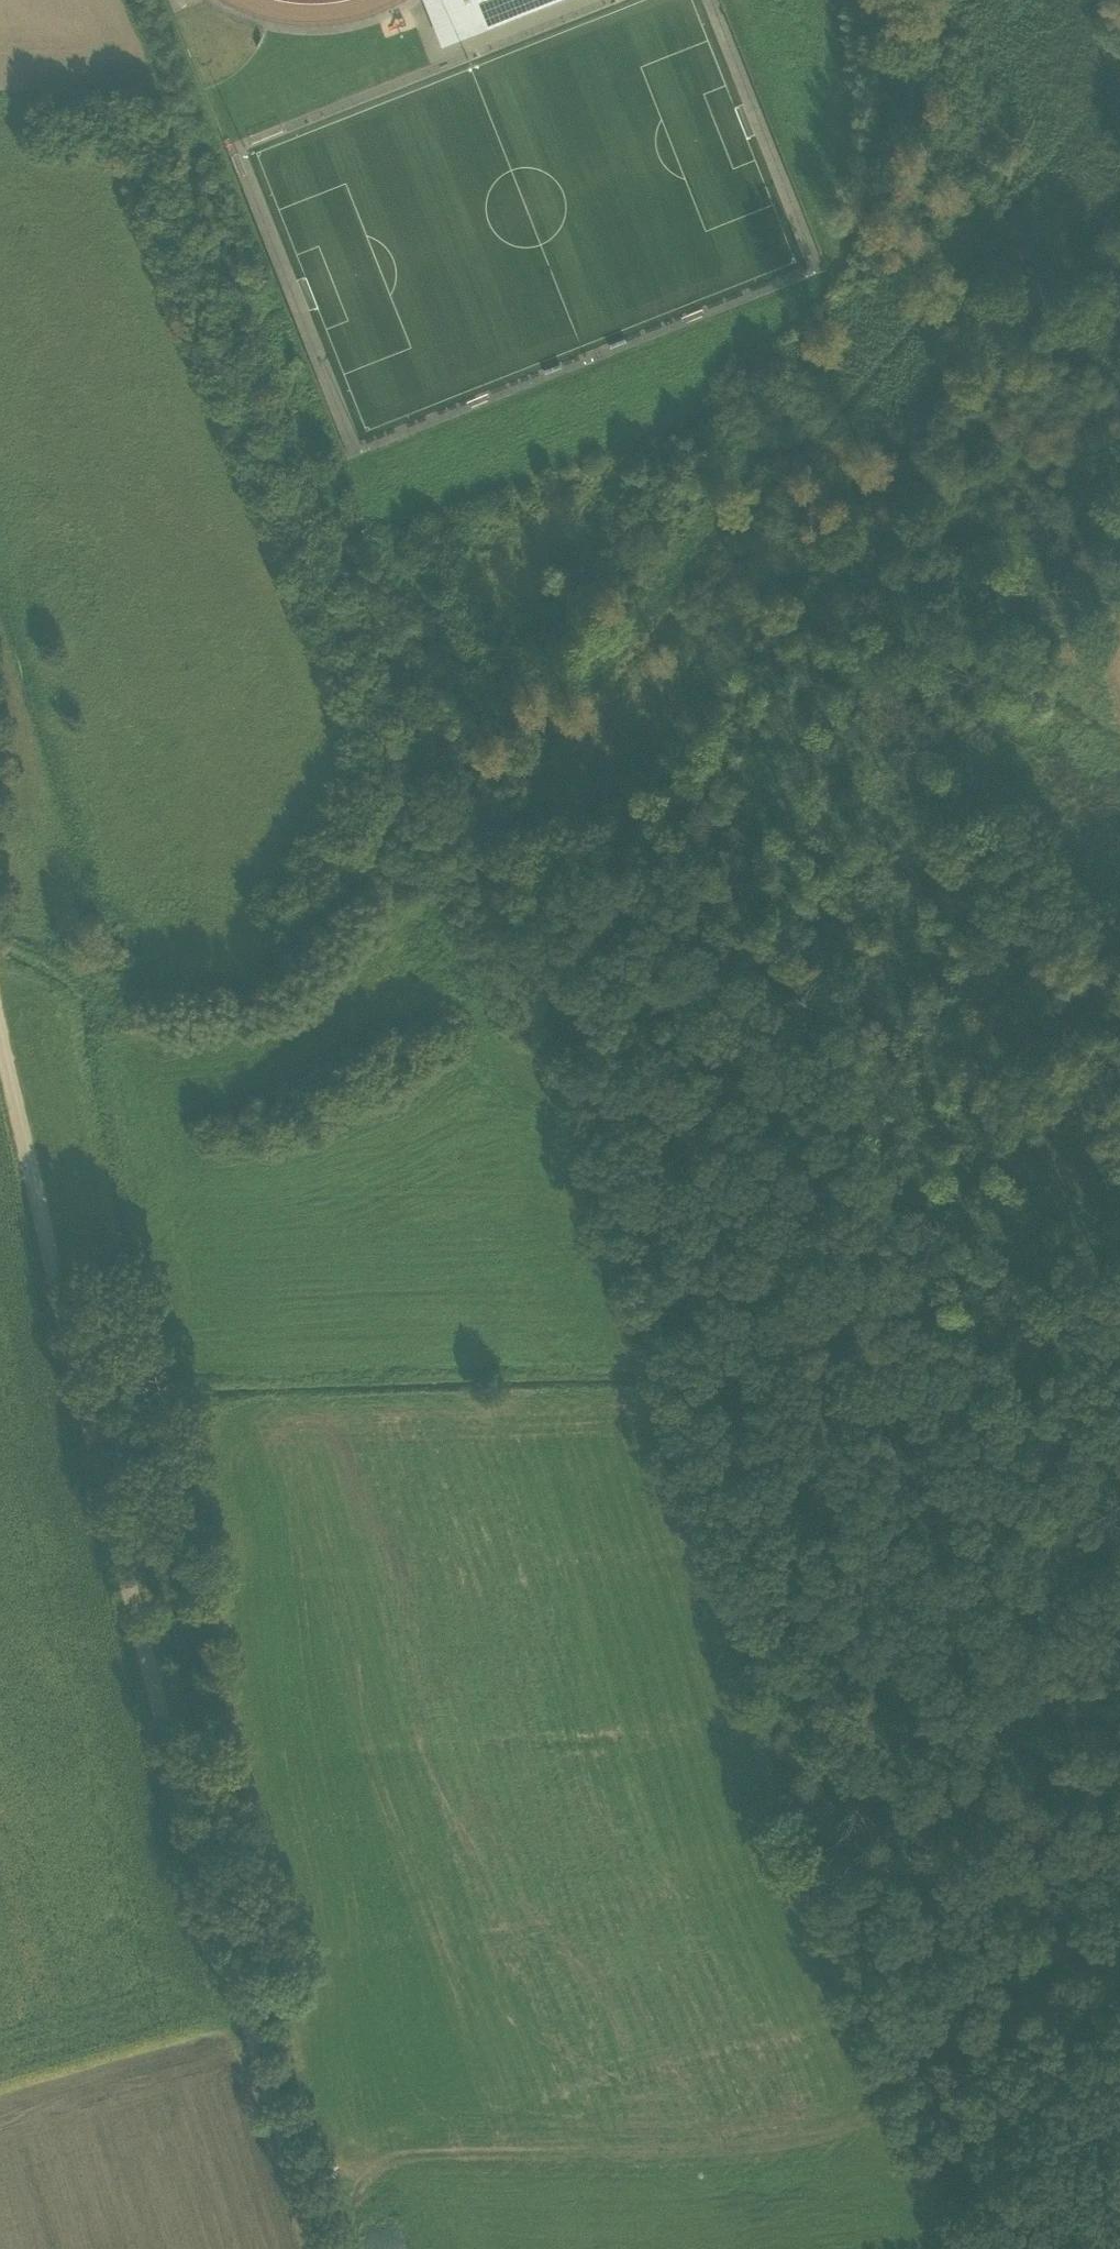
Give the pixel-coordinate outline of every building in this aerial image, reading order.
[(452,31),(529,0),(440,0),(452,31)]
